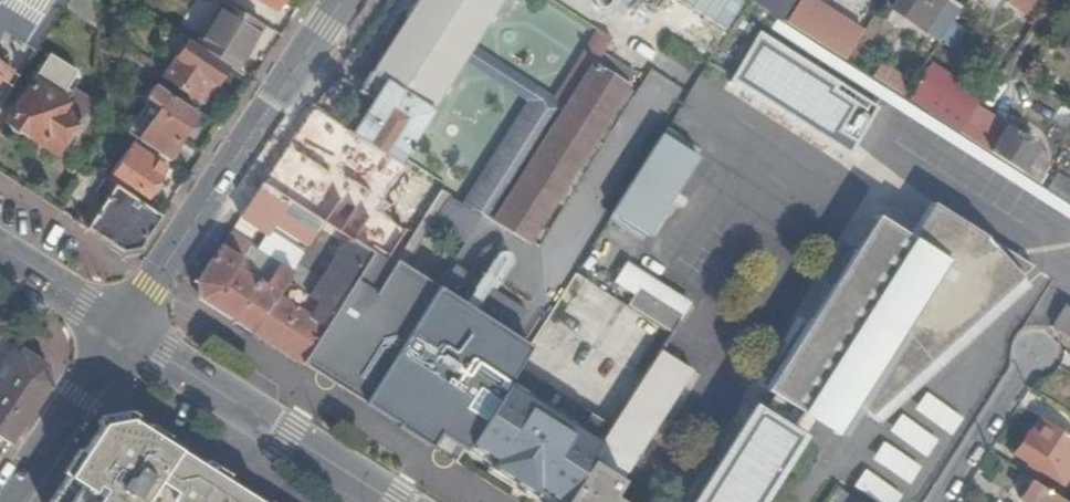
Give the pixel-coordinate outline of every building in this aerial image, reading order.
[(2,32),(22,45),(22,48),(31,53),(60,7),(61,5),(52,0),(0,0),(0,35),(2,32)] [(269,12),(276,0),(250,0),(269,12)] [(371,101),(350,133),(377,151),(397,164),(464,59),(471,49),(501,0),(415,0),(357,92),(371,101)] [(717,0),(627,0),(712,54),(739,14),(717,0)] [(783,23),(841,60),(858,36),(801,0),(799,0),(783,23)] [(890,11),(937,42),(957,12),(940,0),(897,0),(890,11)] [(1020,14),(1029,0),(998,0),(1020,14)] [(257,27),(218,2),(190,45),(228,72),(257,27)] [(878,102),(1069,224),(1069,212),(756,14),(751,22),(761,28),(878,102)] [(878,102),(761,28),(724,87),(840,161),(878,102)] [(558,119),(527,100),(463,203),(524,244),(633,73),(601,52),(609,39),(597,31),(551,100),(564,109),(558,119)] [(184,45),(160,79),(191,100),(204,79),(214,85),(223,72),(184,45)] [(471,49),(464,59),(527,100),(558,119),(564,109),(551,100),(471,49)] [(880,59),(870,75),(902,95),(911,79),(880,59)] [(29,85),(3,126),(36,147),(42,138),(59,149),(85,108),(62,93),(72,77),(46,61),(30,86),(29,85)] [(964,126),(973,111),(980,100),(928,66),(908,98),(960,131),(964,126)] [(214,85),(204,79),(191,100),(200,106),(214,85)] [(145,127),(172,145),(193,115),(152,87),(142,102),(156,111),(145,127)] [(960,131),(957,134),(1033,181),(1039,173),(1033,169),(1045,153),(1002,127),(1001,129),(973,111),(964,126),(960,131)] [(699,154),(661,130),(609,212),(647,236),(699,154)] [(350,133),(344,142),(371,160),(377,151),(350,133)] [(42,138),(36,147),(53,157),(59,149),(42,138)] [(356,201),(380,166),(371,160),(344,142),(334,145),(327,156),(329,159),(319,174),(326,178),(324,180),(356,201)] [(143,198),(160,171),(128,149),(110,176),(143,198)] [(1069,204),(1069,203),(1069,180),(1052,169),(1041,186),(1069,204)] [(440,192),(408,171),(392,196),(424,216),(440,192)] [(285,201),(259,184),(237,217),(264,234),(276,216),(285,201)] [(156,219),(109,188),(82,229),(120,253),(136,249),(156,219)] [(604,209),(575,191),(551,228),(580,246),(604,209)] [(480,217),(447,196),(432,219),(465,240),(480,217)] [(309,217),(285,201),(276,216),(300,232),(309,217)] [(928,205),(921,215),(1020,277),(1029,269),(992,246),(988,248),(980,239),(928,205)] [(370,209),(348,242),(367,254),(359,267),(346,287),(300,358),(361,400),(433,284),(391,254),(407,230),(370,209)] [(905,240),(890,263),(976,317),(1016,281),(1020,277),(921,215),(905,240)] [(872,219),(857,242),(890,263),(905,240),(872,219)] [(345,240),(322,225),(289,275),(284,283),(306,298),(345,240)] [(195,298),(197,299),(250,333),(284,283),(289,275),(278,268),(263,289),(234,269),(248,247),(227,232),(193,282),(195,298)] [(306,298),(284,283),(250,333),(297,363),(300,358),(346,287),(342,284),(354,265),(359,267),(367,254),(348,242),(345,240),(306,298)] [(857,242),(850,252),(883,272),(890,263),(857,242)] [(850,252),(827,288),(935,356),(976,317),(890,263),(883,272),(850,252)] [(630,302),(672,329),(691,301),(627,260),(614,280),(635,294),(630,302)] [(1023,290),(1016,281),(976,317),(986,323),(1023,290)] [(513,367),(528,343),(433,284),(361,400),(427,440),(435,427),(465,445),(513,367)] [(827,288),(797,335),(893,394),(935,356),(827,288)] [(1051,325),(1069,338),(1069,309),(1063,305),(1051,325)] [(986,323),(976,317),(935,356),(944,361),(986,323)] [(893,394),(797,335),(769,380),(815,409),(828,389),(854,405),(853,408),(863,421),(866,419),(893,394)] [(10,347),(0,362),(0,382),(19,353),(10,347)] [(656,350),(607,427),(560,501),(627,501),(611,492),(688,371),(656,350)] [(19,353),(0,382),(0,444),(4,447),(46,384),(41,367),(19,353)] [(944,361),(935,356),(893,394),(900,399),(944,361)] [(465,445),(530,492),(533,487),(557,501),(560,501),(607,427),(513,367),(465,445)] [(769,380),(689,501),(755,501),(808,421),(815,409),(769,380)] [(920,388),(889,437),(927,461),(958,412),(920,388)] [(854,405),(828,389),(815,409),(841,426),(853,408),(854,405)] [(900,399),(893,394),(866,419),(870,425),(900,399)] [(815,409),(808,421),(833,438),(841,426),(815,409)] [(122,419),(110,425),(95,447),(100,450),(95,458),(83,450),(48,501),(252,501),(122,419)] [(1068,454),(1069,451),(1069,442),(1036,420),(1027,434),(1024,432),(1011,453),(1059,484),(1069,467),(1069,455),(1068,454)] [(871,458),(909,483),(920,466),(882,441),(871,458)] [(902,494),(864,468),(852,485),(877,501),(897,501),(902,494)] [(1057,499),(1029,482),(1018,500),(1022,501),(1061,501),(1057,499)] [(530,492),(546,501),(557,501),(533,487),(530,492)]
